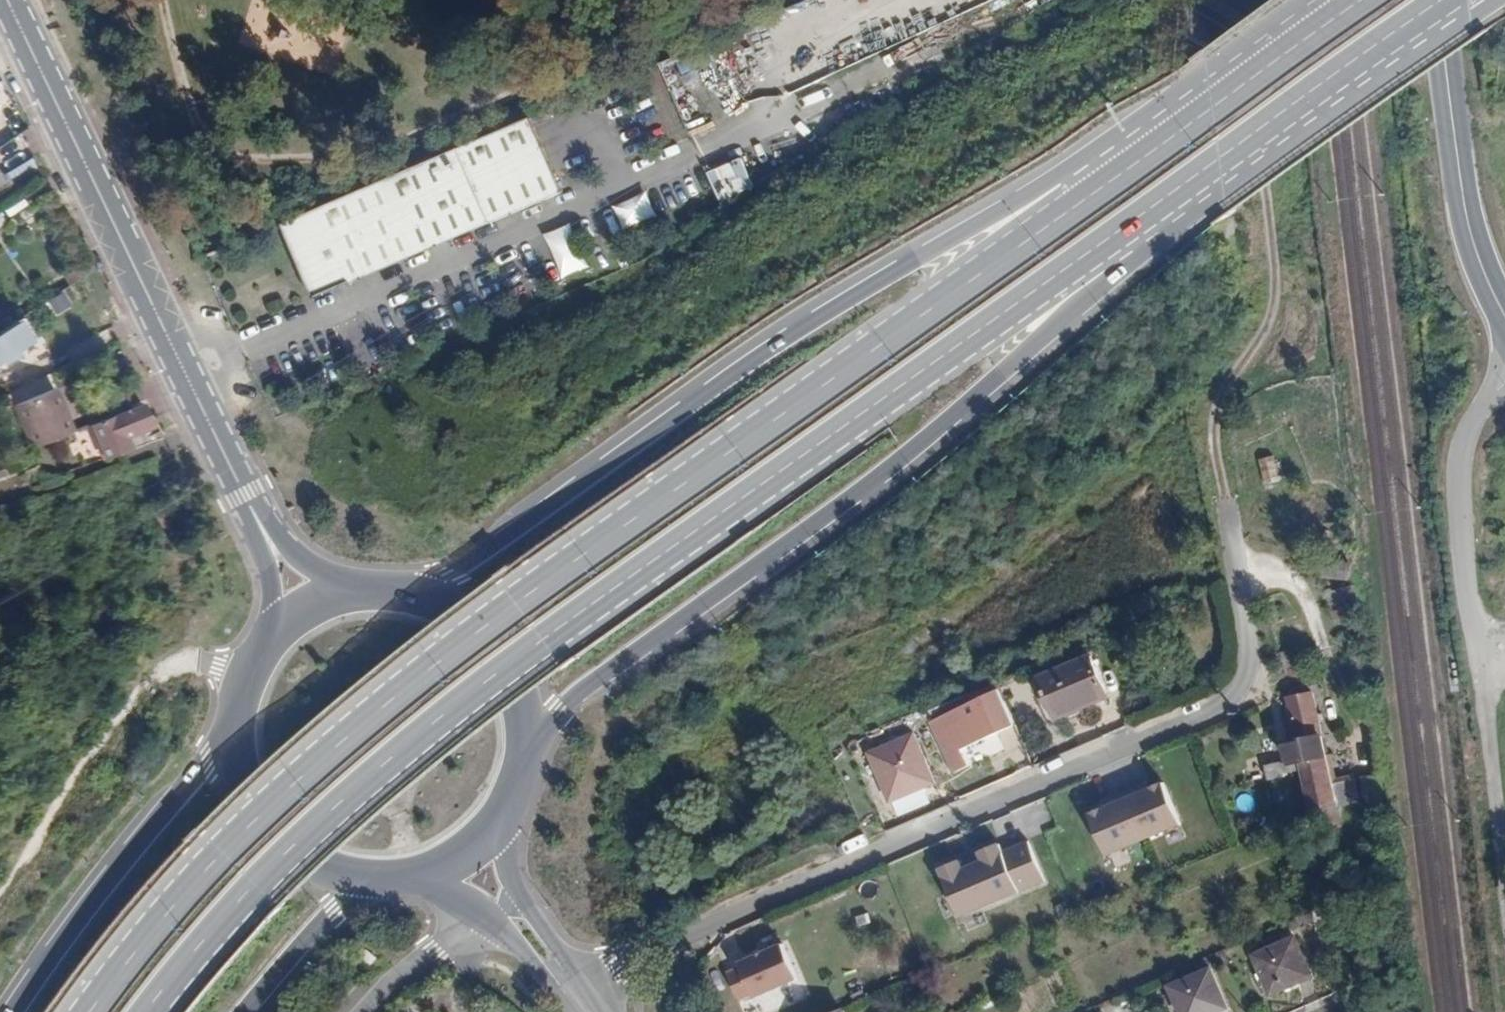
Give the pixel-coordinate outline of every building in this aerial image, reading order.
[(314,302),(562,196),(530,124),(282,230),(314,302)] [(27,158),(0,176),(0,190),(33,169),(27,158)] [(26,201),(15,191),(0,209),(0,211),(9,219),(26,201)] [(612,205),(622,229),(655,215),(645,192),(612,205)] [(544,232),(559,278),(585,268),(570,223),(544,232)] [(0,324),(0,356),(9,351),(5,345),(23,335),(11,317),(0,324)] [(14,400),(31,445),(71,429),(54,385),(14,400)] [(86,411),(89,422),(92,421),(129,407),(125,396),(86,411)] [(129,407),(92,421),(105,457),(127,450),(123,439),(152,427),(142,402),(129,407)] [(1273,454),(1256,460),(1264,485),(1281,479),(1273,454)] [(1091,660),(1036,684),(1056,728),(1102,708),(1098,700),(1107,696),(1091,660)] [(1312,685),(1287,692),(1298,734),(1303,753),(1329,746),(1312,685)] [(1015,730),(999,693),(931,723),(954,775),(970,767),(964,753),(1015,730)] [(1303,753),(1298,734),(1288,736),(1293,753),(1268,760),(1271,774),(1306,764),(1303,753)] [(1329,746),(1303,753),(1306,764),(1318,827),(1345,821),(1340,793),(1361,790),(1358,770),(1335,775),(1329,746)] [(1168,778),(1089,808),(1106,854),(1186,823),(1168,778)] [(965,858),(938,870),(959,916),(1045,877),(1027,838),(1005,848),(1002,841),(982,850),(983,853),(965,861),(965,858)] [(1307,938),(1266,956),(1283,996),(1325,977),(1307,938)] [(799,978),(784,939),(738,957),(741,965),(728,971),(739,1001),(799,978)] [(1181,985),(1191,1011),(1234,1011),(1238,1010),(1222,969),(1181,985)] [(816,1011),(847,1011),(843,1001),(816,1011)]
